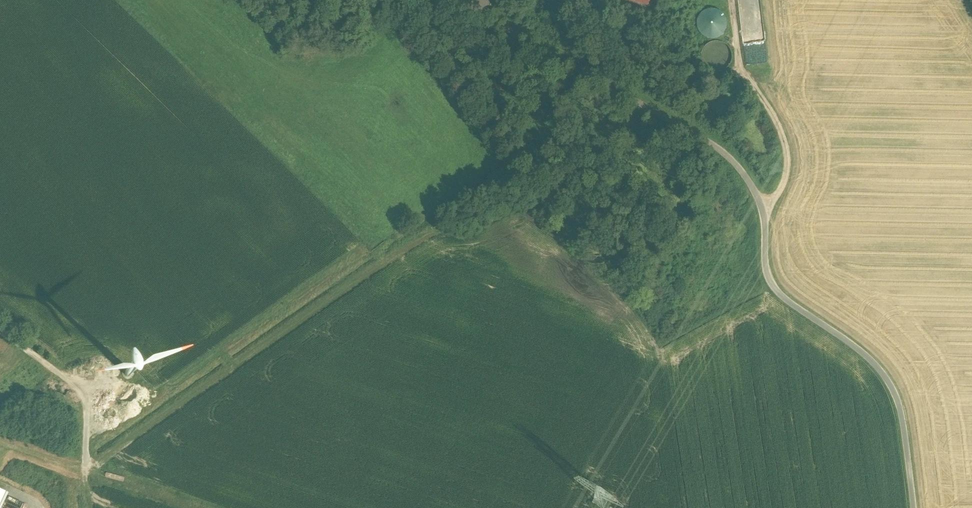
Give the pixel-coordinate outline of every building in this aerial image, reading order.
[(727,16),(703,7),(693,32),(717,41),(727,16)] [(766,63),(762,11),(741,12),(745,65),(766,63)]
